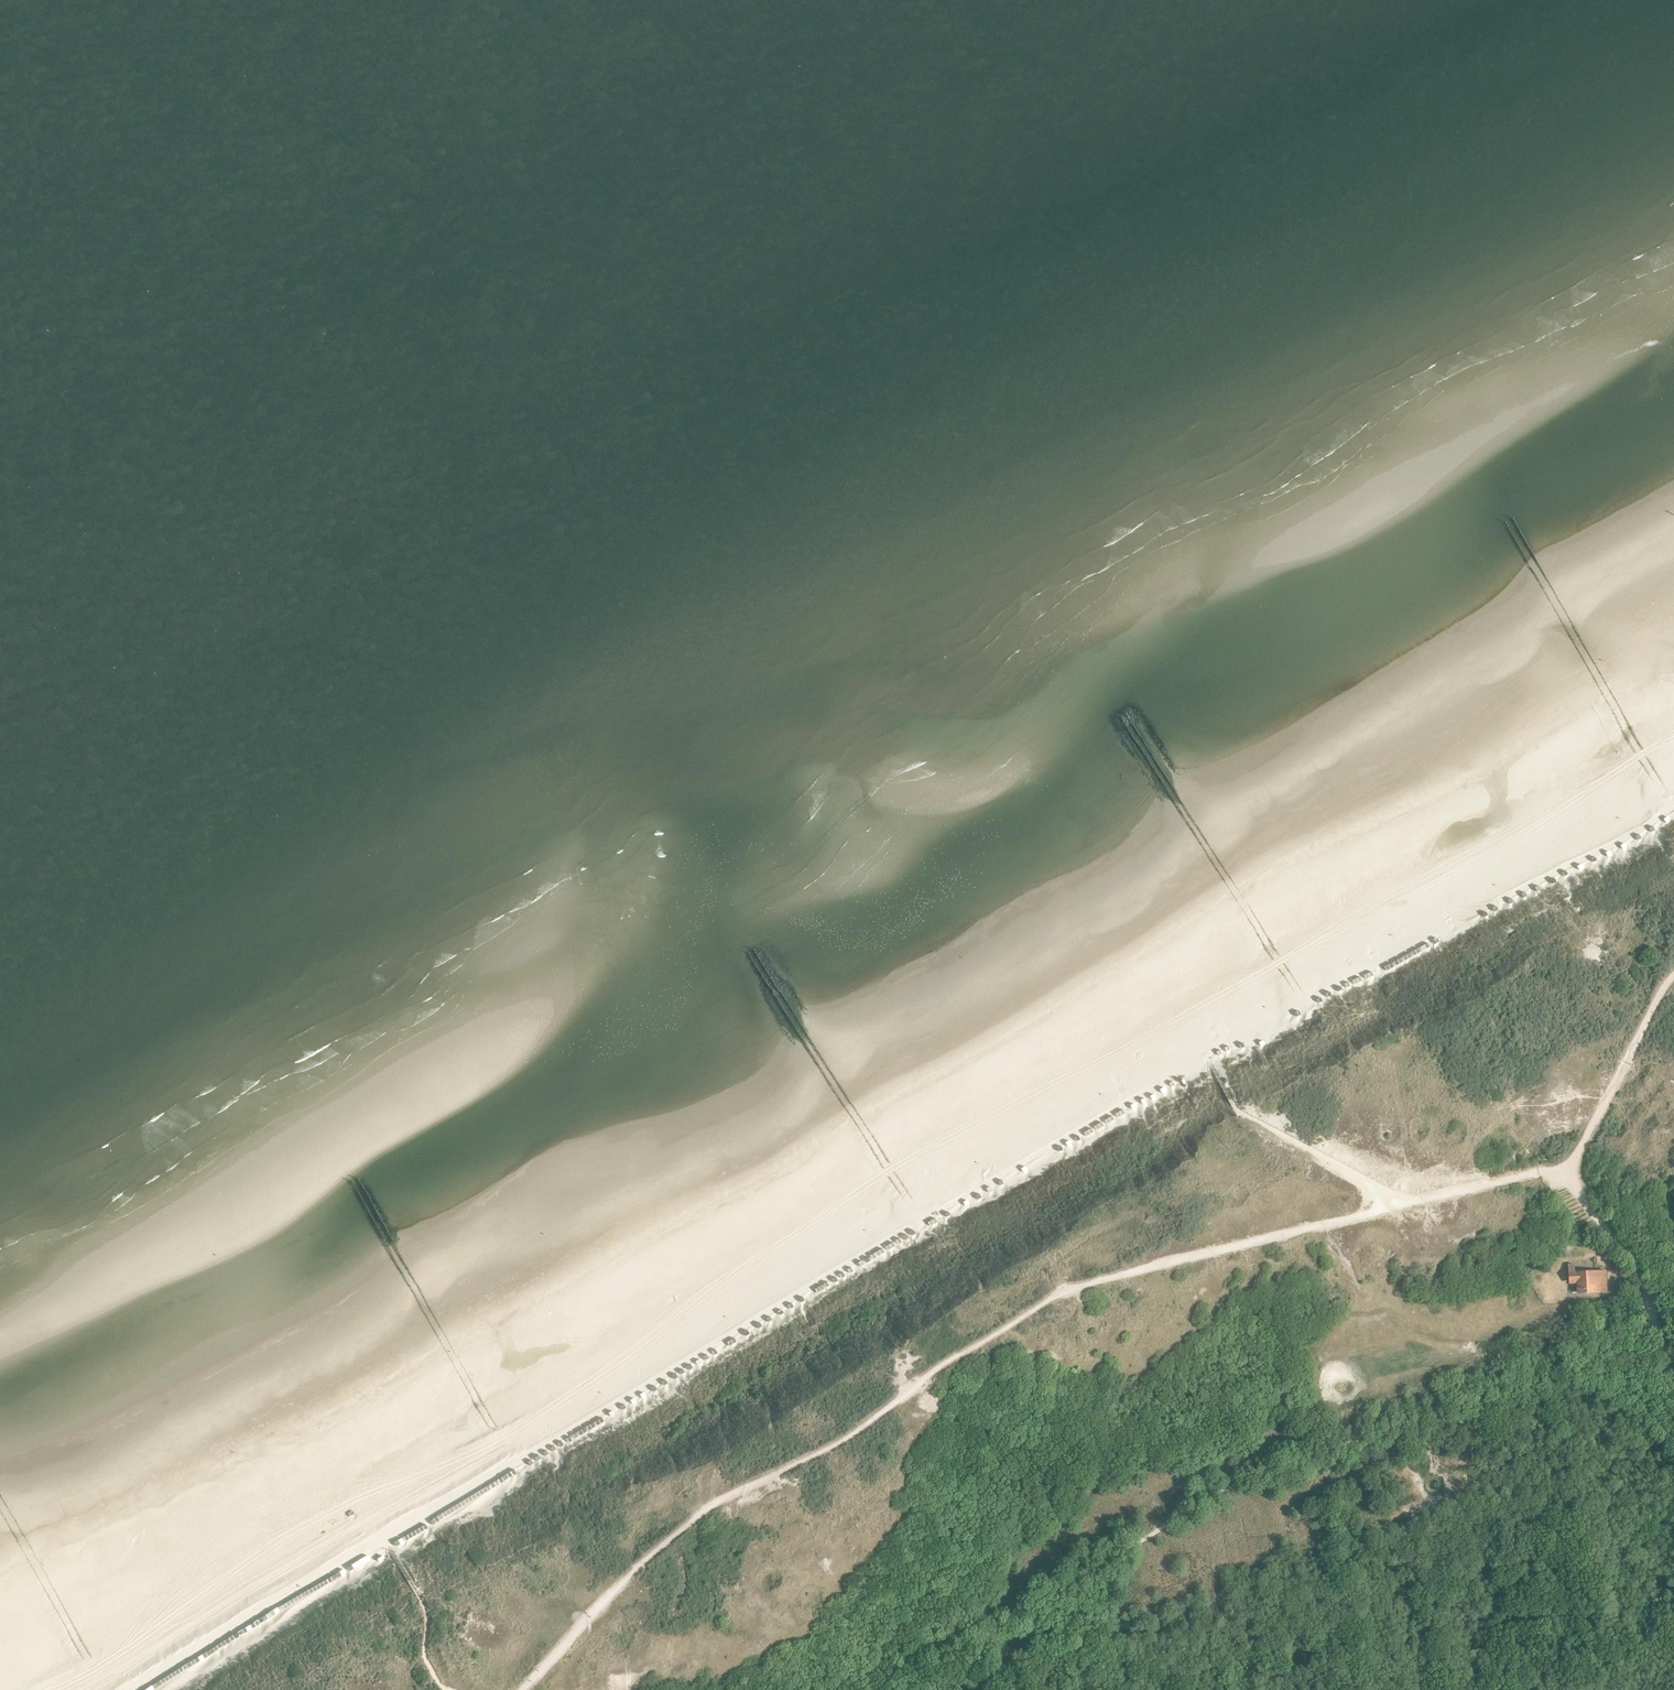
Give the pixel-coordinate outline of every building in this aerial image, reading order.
[(1600,1276),(1607,1276),(1607,1269),(1575,1272),(1575,1268),(1570,1268),(1571,1281),(1579,1280),(1580,1293),(1601,1291),(1600,1276)]
